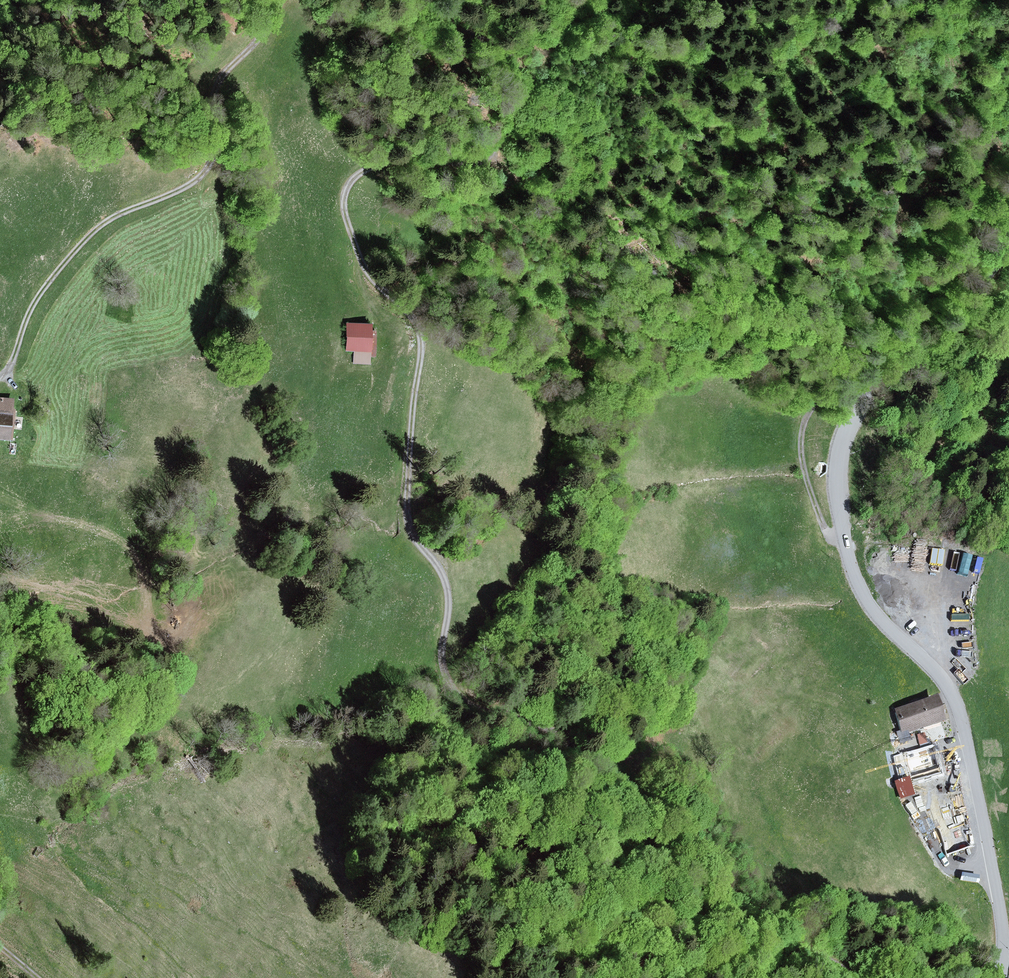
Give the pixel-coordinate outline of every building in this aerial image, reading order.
[(373,323),(346,322),(345,352),(353,352),(353,363),(370,364),(370,356),(376,356),(377,330),(372,330),(373,323)] [(0,397),(0,440),(10,441),(11,439),(13,409),(14,398),(0,397)] [(938,694),(916,701),(924,726),(946,719),(938,694)] [(916,701),(894,708),(902,733),(924,726),(916,701)] [(918,731),(920,744),(929,742),(926,729),(918,731)] [(941,773),(933,744),(893,756),(899,779),(895,780),(900,799),(914,795),(910,781),(941,773)] [(923,784),(937,828),(969,818),(955,774),(923,784)] [(944,837),(947,849),(967,844),(964,833),(944,837)] [(954,848),(955,855),(972,852),(970,845),(954,848)]
